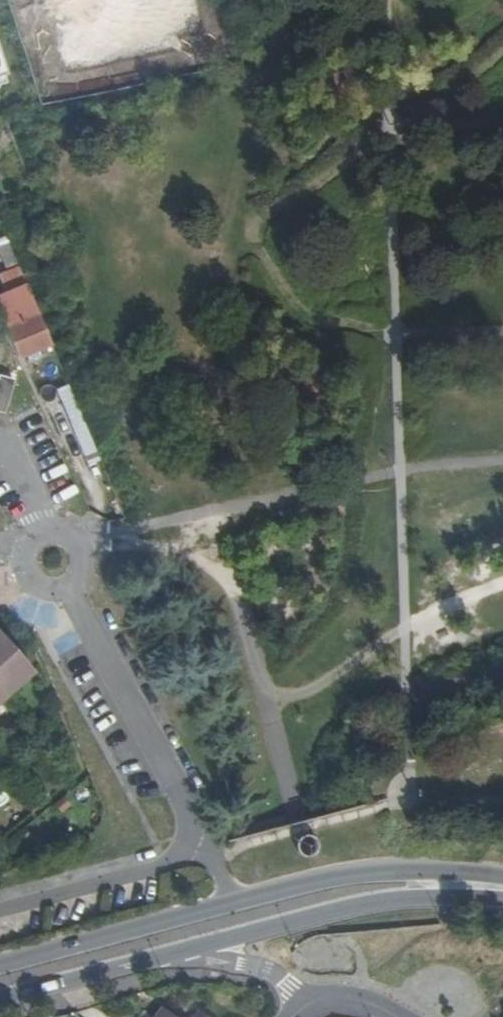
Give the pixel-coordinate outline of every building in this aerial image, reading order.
[(0,46),(0,88),(12,84),(0,46)] [(19,270),(9,245),(0,249),(0,255),(8,274),(19,270)] [(18,362),(52,347),(19,270),(8,274),(0,277),(0,281),(6,294),(20,328),(5,335),(18,362)] [(0,297),(0,324),(1,327),(5,335),(20,328),(6,294),(0,297)] [(13,384),(0,380),(0,416),(3,417),(13,384)] [(90,468),(101,463),(68,387),(58,392),(90,468)] [(33,672),(0,635),(0,701),(33,672)]
